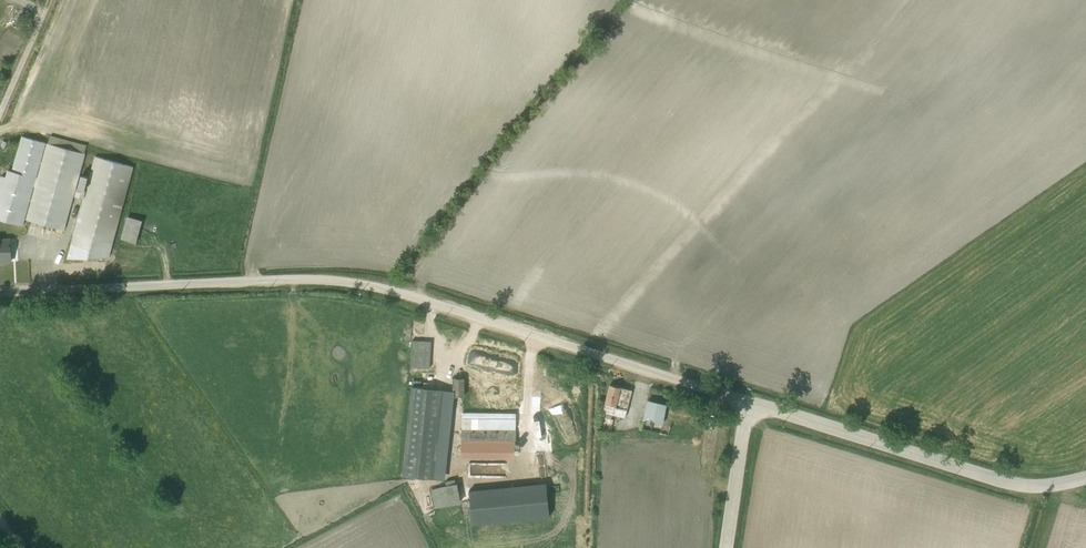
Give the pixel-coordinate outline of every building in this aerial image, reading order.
[(48,143),(84,153),(87,145),(50,135),(48,143)] [(22,136),(12,171),(8,170),(6,177),(2,176),(0,182),(0,220),(23,226),(46,143),(22,136)] [(83,198),(67,258),(108,258),(133,166),(95,156),(85,190),(88,176),(81,175),(78,188),(76,188),(85,154),(84,153),(48,143),(47,143),(26,220),(64,230),(74,196),(83,198)] [(120,239),(136,243),(142,221),(126,216),(120,239)] [(11,261),(9,238),(0,238),(0,262),(11,261)] [(486,397),(507,398),(508,385),(484,384),(485,375),(474,375),(473,394),(469,394),(468,402),(486,403),(486,397)] [(453,397),(464,397),(464,378),(452,378),(453,397)] [(612,415),(625,418),(632,390),(609,384),(602,412),(598,429),(611,432),(613,419),(611,419),(612,415)] [(443,390),(411,387),(402,475),(434,478),(443,390)] [(671,406),(648,400),(643,418),(643,419),(641,428),(668,436),(671,425),(674,426),(678,407),(676,406),(676,404),(671,403),(671,406)] [(462,413),(461,457),(514,458),(514,440),(515,440),(516,413),(462,413)] [(473,524),(550,517),(547,481),(470,488),(473,524)] [(434,508),(461,503),(457,483),(431,488),(431,490),(434,508)]
